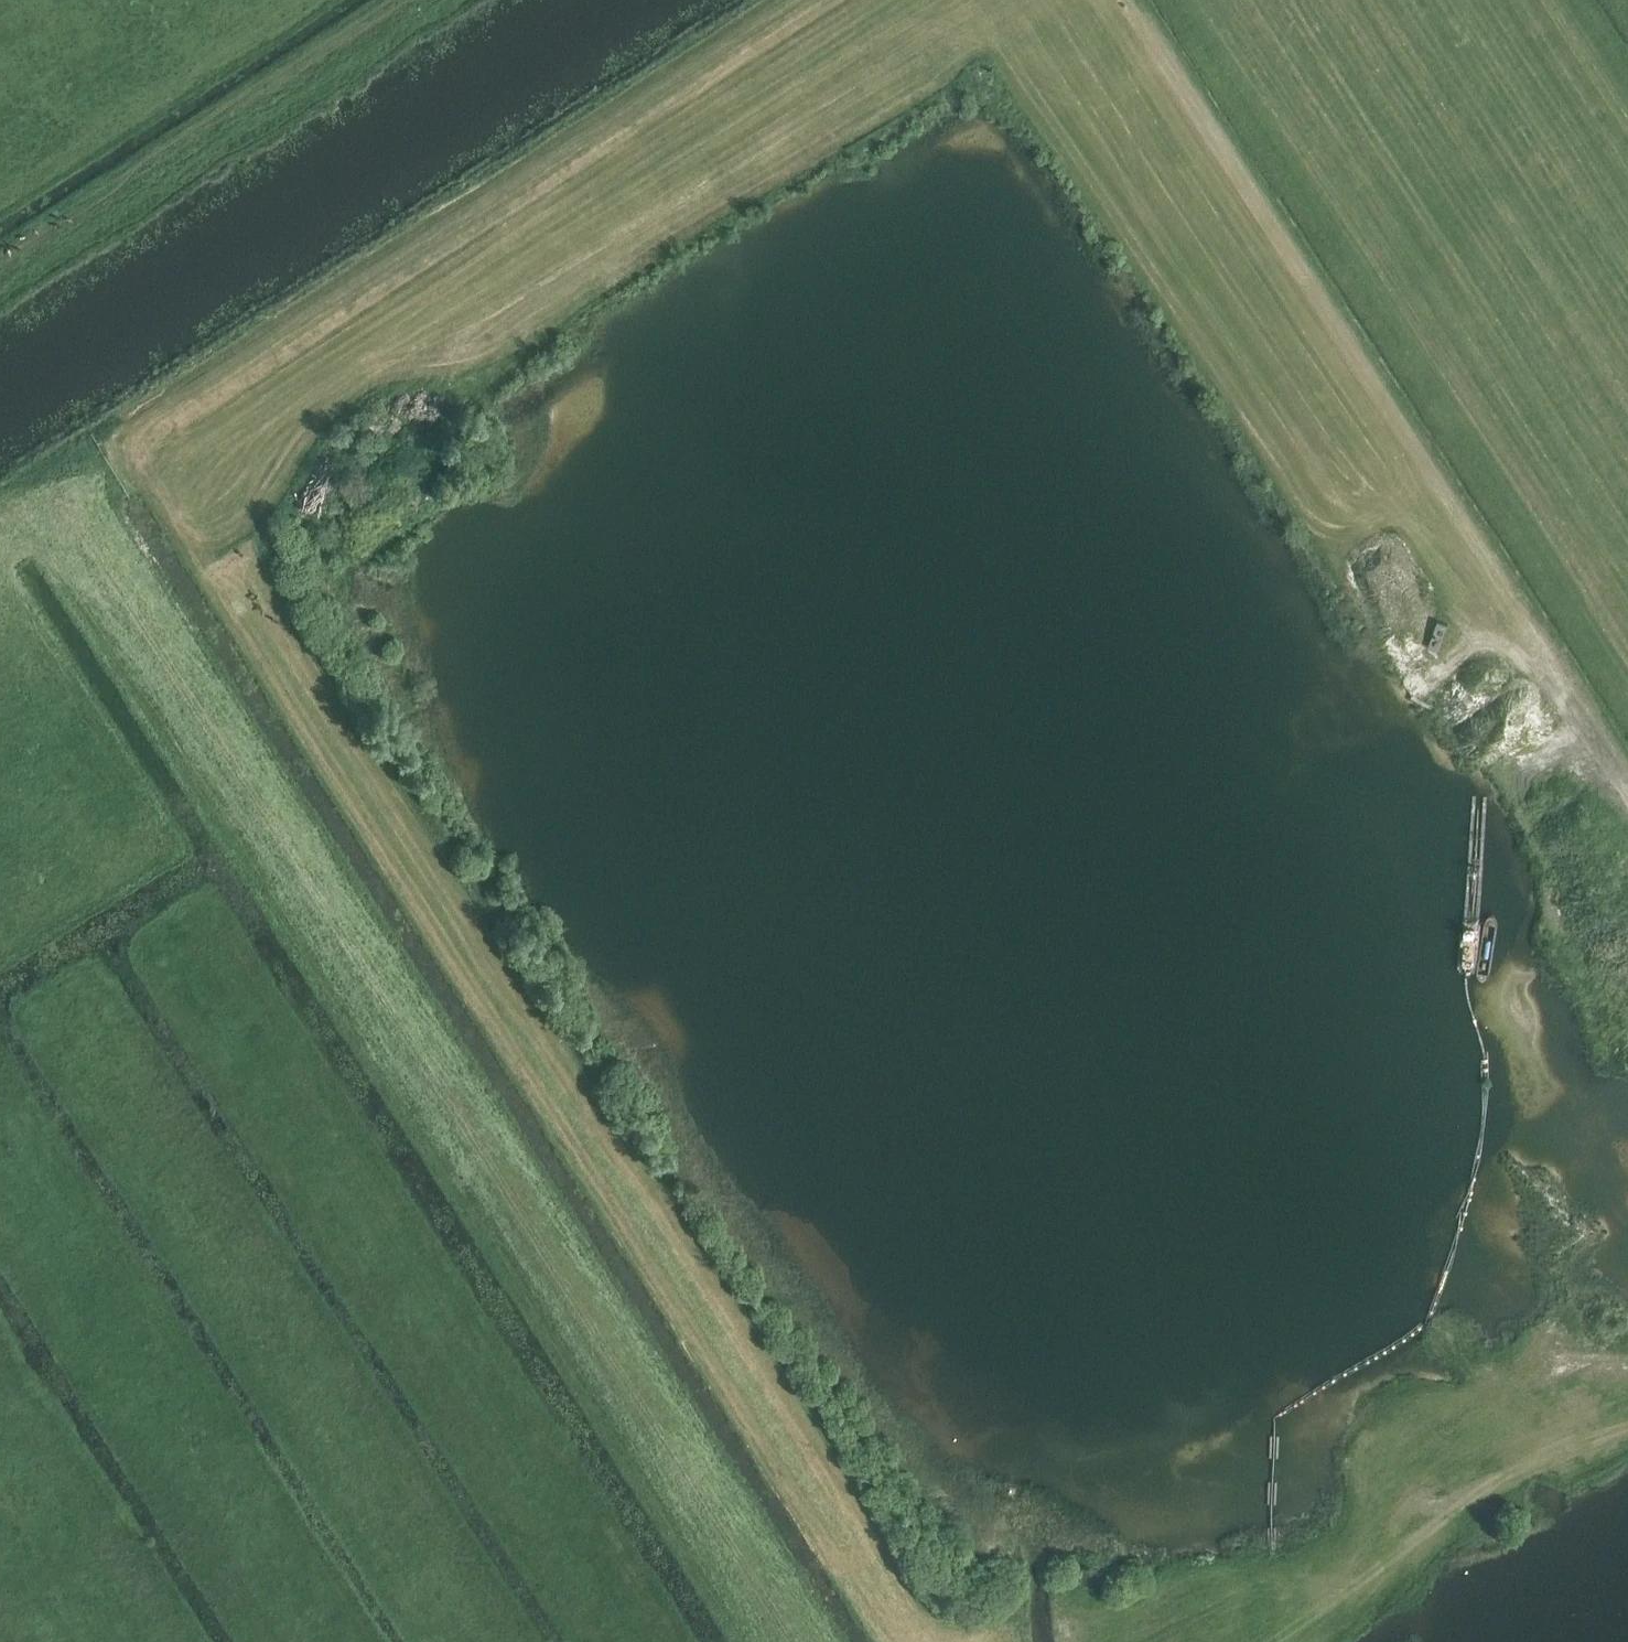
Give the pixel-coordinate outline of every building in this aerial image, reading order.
[(1601,815),(1605,804),(1582,798),(1579,809),(1601,815)]
